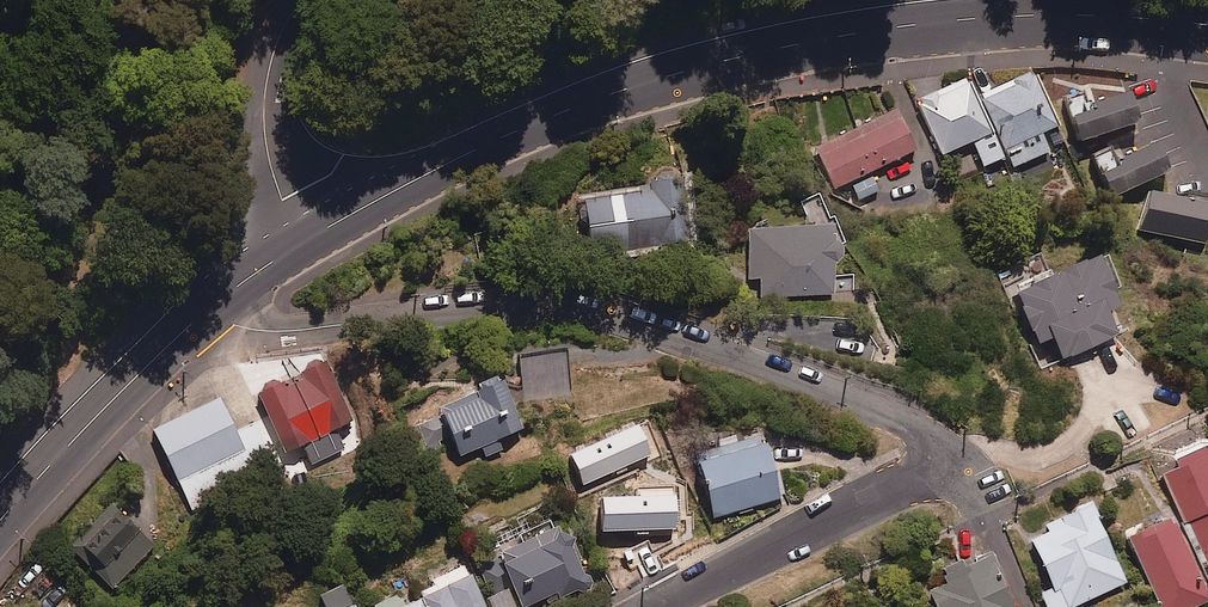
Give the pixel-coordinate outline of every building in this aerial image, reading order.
[(975,100),(1002,157),(1007,155),(1013,167),(1048,151),(1040,133),(1056,125),(1032,74),(975,100)] [(1002,157),(975,100),(965,79),(917,101),(941,154),(972,140),(984,166),(1002,157)] [(1086,107),(1082,95),(1067,100),(1080,140),(1135,123),(1126,94),(1086,107)] [(914,149),(894,110),(817,148),(837,187),(914,149)] [(1152,145),(1117,163),(1111,150),(1091,160),(1110,198),(1165,171),(1152,145)] [(642,179),(643,189),(585,198),(594,256),(689,242),(679,173),(642,179)] [(1148,194),(1141,229),(1203,243),(1207,221),(1207,207),(1148,194)] [(837,264),(835,225),(749,230),(751,277),(762,277),(762,296),(834,293),(833,264),(837,264)] [(1119,306),(1096,255),(1014,293),(1038,343),(1052,336),(1063,359),(1115,335),(1104,313),(1119,306)] [(572,393),(567,350),(523,354),(528,397),(572,393)] [(352,419),(324,362),(260,394),(287,450),(310,439),(319,457),(339,447),(331,430),(352,419)] [(520,427),(499,381),(442,407),(445,413),(419,426),(431,451),(453,441),(460,455),(520,427)] [(234,431),(218,397),(153,429),(194,511),(250,483),(244,472),(270,459),(252,422),(234,431)] [(781,497),(762,432),(695,452),(714,516),(781,497)] [(1203,447),(1175,461),(1179,468),(1164,475),(1207,563),(1207,458),(1203,447)] [(1075,510),(1042,525),(1046,534),(1030,542),(1052,588),(1041,593),(1048,606),(1075,606),(1075,605),(1124,582),(1095,518),(1098,517),(1090,500),(1074,508),(1075,510)] [(154,545),(109,503),(70,545),(115,587),(154,545)] [(556,517),(494,546),(523,606),(538,606),(588,583),(556,517)] [(1127,539),(1161,606),(1193,606),(1207,599),(1207,598),(1168,519),(1127,539)] [(989,554),(944,574),(948,582),(932,590),(940,606),(1013,606),(989,554)] [(425,606),(486,606),(465,563),(429,581),(434,591),(420,598),(425,606)] [(345,584),(323,594),(329,606),(356,606),(345,584)] [(484,598),(488,606),(515,606),(506,588),(484,598)] [(374,604),(375,606),(425,606),(420,598),(404,606),(397,593),(374,604)]
